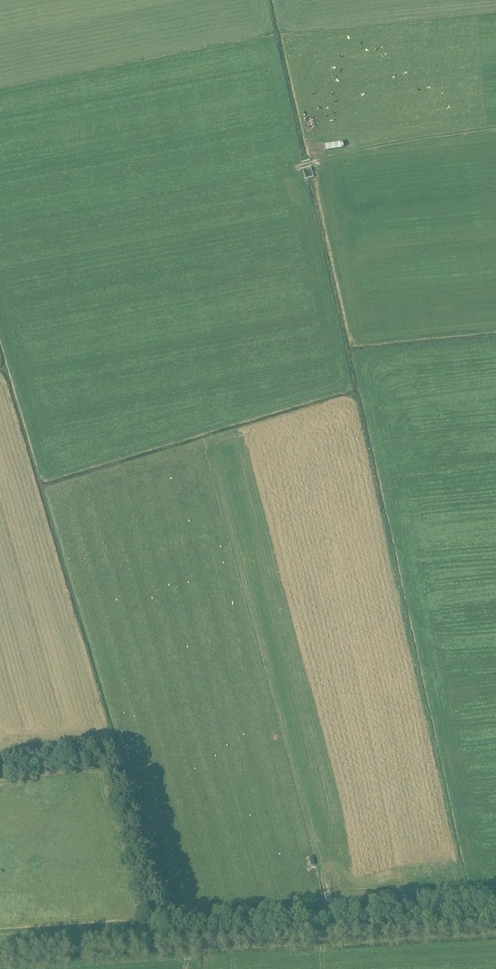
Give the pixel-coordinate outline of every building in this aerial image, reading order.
[(306,858),(308,867),(316,865),(314,856),(306,858)]
